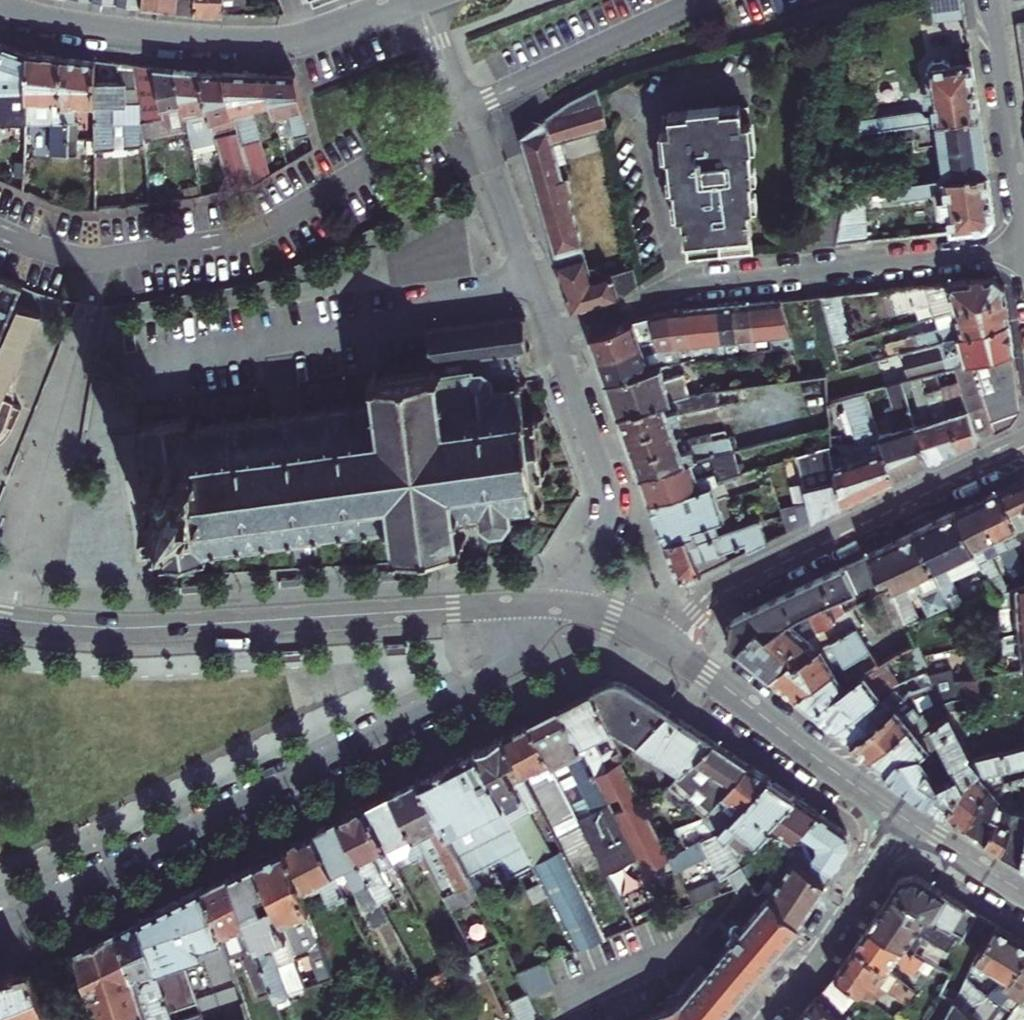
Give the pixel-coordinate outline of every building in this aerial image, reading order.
[(159,8),(177,10),(177,0),(159,0),(159,8)] [(177,10),(195,13),(196,0),(177,0),(177,10)] [(195,13),(233,13),(233,0),(196,0),(195,13)] [(932,23),(965,19),(962,0),(929,0),(932,23)] [(1016,23),(1023,80),(1023,22),(1016,23)] [(27,53),(2,44),(0,58),(0,123),(25,124),(27,53)] [(59,124),(59,57),(27,53),(25,124),(51,125),(50,157),(68,158),(68,141),(69,133),(69,124),(59,124)] [(95,60),(59,57),(59,124),(69,124),(75,125),(76,112),(71,110),(72,104),(90,106),(90,111),(95,111),(95,60)] [(140,122),(134,65),(95,60),(95,111),(95,141),(94,152),(144,149),(143,140),(140,122)] [(857,134),(934,123),(979,116),(971,63),(949,67),(948,63),(942,60),(932,61),(926,68),(929,90),(925,91),(922,93),(923,101),(926,103),(932,103),(933,115),(923,117),(923,115),(921,113),(919,112),(858,121),(857,134)] [(155,67),(134,65),(140,122),(162,118),(155,67)] [(175,69),(155,67),(162,118),(140,122),(143,140),(188,130),(175,69)] [(212,127),(197,72),(175,69),(188,130),(189,135),(213,130),(212,127)] [(223,73),(197,72),(212,127),(236,121),(223,73)] [(236,121),(238,131),(253,184),(269,174),(252,108),(272,104),(265,74),(223,73),(236,121)] [(296,75),(265,74),(272,104),(274,114),(292,110),(290,114),(295,134),(310,131),(307,118),(298,84),(296,75)] [(604,131),(604,129),(594,88),(568,101),(520,136),(525,153),(571,312),(619,297),(638,285),(633,266),(602,277),(600,271),(592,267),(588,268),(567,196),(572,195),(567,178),(562,179),(558,165),(565,163),(560,144),(604,131)] [(755,253),(753,234),(755,234),(752,209),(757,209),(754,181),(757,181),(753,148),(755,148),(751,106),(723,109),(723,107),(691,109),(691,113),(664,116),(668,158),(671,158),(674,189),(677,189),(680,217),(685,217),(688,241),(690,241),(691,259),(755,253)] [(979,116),(934,123),(943,180),(987,174),(979,116)] [(253,184),(238,131),(222,135),(215,138),(228,189),(253,184)] [(987,174),(943,180),(888,188),(889,201),(930,195),(931,194),(932,193),(933,192),(933,190),(933,189),(943,188),(945,200),(940,201),(938,204),(939,212),(942,214),(947,213),(950,232),(984,228),(993,217),(987,174)] [(841,214),(835,245),(868,241),(861,192),(845,194),(841,214)] [(841,214),(802,212),(801,249),(818,247),(835,245),(841,214)] [(13,303),(23,285),(0,275),(0,332),(13,303)] [(992,277),(900,287),(907,310),(951,297),(955,311),(1005,296),(1004,287),(992,277)] [(819,296),(828,326),(846,321),(838,294),(819,296)] [(918,349),(1008,323),(1005,296),(955,311),(940,316),(943,327),(914,336),(918,349)] [(762,302),(769,338),(771,350),(786,348),(791,348),(790,345),(788,337),(778,300),(762,302)] [(747,304),(753,340),(769,338),(762,302),(747,304)] [(7,434),(19,409),(11,406),(14,400),(14,369),(15,366),(39,315),(13,303),(0,332),(0,441),(7,434)] [(731,305),(737,342),(753,340),(747,304),(731,305)] [(722,343),(737,342),(731,305),(715,307),(722,343)] [(699,309),(706,345),(722,343),(715,307),(699,309)] [(690,347),(706,345),(699,309),(683,311),(690,347)] [(667,313),(674,348),(690,347),(683,311),(667,313)] [(677,363),(674,348),(667,313),(651,315),(656,342),(661,367),(677,363)] [(597,358),(641,346),(656,342),(651,315),(650,315),(589,335),(597,358)] [(319,536),(338,533),(339,537),(344,537),(343,533),(364,530),(365,534),(370,533),(370,529),(390,526),(390,529),(393,529),(395,545),(388,546),(388,552),(396,551),(396,557),(402,556),(401,550),(453,543),(453,549),(460,549),(459,542),(465,541),(465,536),(458,537),(457,527),(478,524),(479,527),(483,526),(489,530),(488,534),(492,535),(493,532),(501,531),(503,533),(506,531),(504,527),(509,521),(512,522),(514,519),(511,517),(510,509),(529,507),(529,510),(532,509),(532,516),(538,515),(537,510),(542,509),(541,505),(537,505),(532,473),(538,472),(538,478),(545,477),(544,472),(551,471),(550,466),(543,466),(538,423),(544,422),(544,415),(536,417),(536,410),(530,411),(531,417),(525,418),(521,387),(526,386),(525,381),(520,382),(518,371),(518,368),(518,366),(517,364),(516,351),(523,350),(525,350),(527,350),(530,349),(529,346),(527,346),(523,321),(526,320),(526,317),(424,331),(425,333),(427,333),(431,358),(428,359),(429,362),(431,362),(432,370),(378,377),(377,370),(371,371),(372,378),(365,379),(366,385),(373,383),(375,400),(373,401),(373,403),(354,406),(353,401),(348,402),(349,406),(329,409),(328,404),(323,405),(323,410),(304,412),(304,408),(299,408),(298,408),(299,409),(299,410),(299,412),(299,413),(278,416),(277,415),(277,413),(277,412),(277,411),(276,411),(272,412),(272,417),(252,420),(252,415),(246,416),(247,420),(226,423),(226,418),(220,419),(221,423),(201,426),(201,422),(195,423),(196,427),(190,428),(189,419),(187,420),(187,418),(182,419),(182,421),(150,426),(150,424),(144,424),(144,425),(141,425),(141,427),(134,428),(135,432),(135,436),(136,439),(136,442),(136,446),(137,448),(139,468),(141,483),(145,515),(147,533),(150,554),(150,559),(151,561),(151,563),(151,566),(160,565),(160,566),(162,566),(163,569),(167,568),(167,565),(200,560),(201,563),(206,562),(207,561),(207,559),(206,552),(211,551),(211,555),(217,554),(216,550),(236,547),(237,551),(242,550),(242,547),(262,544),(263,548),(268,547),(268,543),(287,540),(288,544),(292,544),(293,543),(293,542),(293,541),(293,539),(314,537),(314,538),(314,539),(314,541),(319,540),(319,536)] [(901,383),(974,362),(1013,352),(1008,323),(918,349),(893,356),(901,383)] [(605,380),(649,369),(641,346),(597,358),(605,380)] [(1013,352),(974,362),(985,399),(994,431),(1022,417),(1013,352)] [(692,359),(684,361),(685,369),(696,366),(694,358),(692,359)] [(617,413),(688,396),(683,375),(664,379),(661,367),(649,369),(605,380),(617,413)] [(700,392),(688,396),(617,413),(630,449),(675,436),(671,421),(681,419),(683,421),(715,413),(717,407),(716,404),(722,403),(733,436),(727,437),(731,450),(830,429),(827,403),(825,376),(819,378),(801,380),(700,392)] [(921,447),(914,426),(907,402),(901,383),(886,386),(900,429),(878,435),(894,480),(929,462),(921,447)] [(958,448),(948,413),(940,385),(923,390),(927,402),(929,408),(932,419),(946,454),(958,448)] [(894,480),(878,435),(864,393),(827,403),(830,429),(831,442),(844,439),(867,433),(873,453),(846,464),(835,468),(842,505),(894,480)] [(994,431),(985,399),(966,406),(976,440),(994,431)] [(929,408),(927,402),(920,404),(922,410),(929,408)] [(976,440),(966,406),(948,413),(958,448),(976,440)] [(946,454),(932,419),(914,426),(921,447),(929,462),(946,454)] [(632,454),(639,474),(709,455),(731,450),(727,437),(712,441),(710,433),(686,439),(676,441),(632,454)] [(630,449),(632,454),(676,441),(675,436),(630,449)] [(831,442),(831,447),(835,468),(846,464),(844,439),(831,442)] [(842,505),(835,468),(831,447),(782,462),(786,476),(800,472),(812,519),(842,505)] [(649,500),(736,475),(746,472),(743,462),(736,464),(736,461),(713,468),(709,455),(639,474),(649,500)] [(656,520),(719,499),(728,496),(725,487),(738,483),(736,475),(649,500),(656,520)] [(999,491),(1012,519),(1018,516),(1015,511),(1020,509),(1023,516),(1023,479),(999,491)] [(999,491),(976,502),(992,538),(992,539),(998,552),(1006,571),(1019,565),(1010,546),(1020,542),(1017,535),(1014,529),(1016,528),(1012,519),(999,491)] [(723,548),(739,542),(745,540),(739,523),(731,526),(728,515),(725,516),(719,499),(656,520),(663,541),(686,533),(689,542),(712,532),(718,551),(723,548)] [(992,538),(976,502),(954,512),(979,566),(985,581),(998,575),(989,557),(998,552),(992,539),(992,538)] [(803,508),(781,514),(786,532),(807,521),(803,508)] [(979,566),(954,512),(913,532),(950,609),(962,606),(943,564),(953,559),(960,575),(979,566)] [(748,550),(767,541),(760,518),(739,523),(745,540),(748,550)] [(686,533),(663,541),(675,573),(689,579),(701,573),(696,559),(718,551),(712,532),(689,542),(686,533)] [(950,609),(913,532),(867,555),(878,578),(879,579),(881,578),(886,576),(890,588),(894,599),(903,624),(917,620),(908,600),(921,594),(931,616),(950,609)] [(745,540),(739,542),(742,553),(748,550),(745,540)] [(723,548),(718,551),(696,559),(701,573),(728,560),(723,548)] [(835,596),(859,586),(878,578),(867,555),(724,624),(723,639),(736,649),(755,626),(764,634),(787,620),(800,613),(807,609),(835,596)] [(886,576),(881,578),(885,590),(890,588),(886,576)] [(851,608),(866,600),(859,586),(835,596),(843,612),(851,608)] [(890,588),(885,590),(888,600),(894,599),(890,588)] [(843,612),(835,596),(807,609),(817,629),(821,628),(829,641),(840,634),(831,618),(843,612)] [(829,641),(817,648),(794,662),(790,658),(768,675),(794,697),(814,681),(868,649),(854,628),(860,624),(851,608),(843,612),(831,618),(840,634),(829,641)] [(817,629),(807,609),(800,613),(787,620),(817,648),(829,641),(821,628),(817,629)] [(817,648),(787,620),(764,634),(755,626),(736,649),(768,675),(790,658),(794,662),(817,648)] [(910,660),(916,675),(923,671),(914,645),(906,649),(910,660)] [(879,667),(868,649),(814,681),(794,697),(811,710),(856,681),(851,673),(869,663),(874,670),(879,667)] [(892,672),(910,660),(906,649),(879,667),(874,670),(856,681),(811,710),(833,728),(877,697),(879,695),(876,691),(895,678),(892,672)] [(1016,653),(1004,655),(1004,661),(1017,659),(1016,653)] [(929,687),(923,671),(916,675),(902,682),(906,691),(919,685),(921,690),(929,687)] [(1000,699),(996,675),(976,679),(979,695),(981,704),(1000,699)] [(976,679),(953,683),(957,699),(979,695),(976,679)] [(588,694),(609,732),(614,730),(638,745),(668,714),(621,683),(609,683),(588,694)] [(849,741),(895,705),(903,699),(896,690),(879,700),(877,697),(833,728),(849,741)] [(849,741),(868,755),(920,713),(939,705),(933,691),(918,699),(914,704),(902,714),(895,705),(849,741)] [(588,694),(558,709),(607,805),(610,810),(619,827),(632,820),(591,741),(609,732),(588,694)] [(971,724),(1003,716),(1000,699),(981,704),(979,695),(957,699),(945,701),(941,704),(947,714),(968,709),(971,724)] [(567,765),(591,813),(607,805),(558,709),(528,724),(547,763),(550,768),(567,759),(567,765)] [(923,731),(927,728),(920,713),(868,755),(885,769),(898,755),(921,750),(929,745),(921,736),(923,731)] [(712,743),(668,714),(638,745),(681,775),(712,743)] [(967,749),(947,714),(927,728),(923,731),(921,736),(929,745),(921,750),(935,781),(922,797),(943,812),(974,764),(969,755),(966,749),(967,749)] [(502,737),(522,777),(540,811),(554,803),(536,769),(547,763),(528,724),(502,737)] [(619,764),(624,759),(609,732),(591,741),(632,820),(619,827),(636,860),(643,874),(670,861),(668,858),(619,764)] [(471,752),(509,823),(531,867),(551,856),(528,813),(515,788),(520,785),(517,779),(522,777),(502,737),(471,752)] [(746,765),(712,743),(681,775),(718,799),(746,765)] [(987,783),(979,772),(1023,763),(1023,744),(1018,745),(1009,747),(969,755),(974,764),(943,812),(963,826),(974,806),(987,783)] [(935,781),(921,750),(898,755),(885,769),(922,797),(935,781)] [(426,775),(416,780),(467,879),(500,861),(509,879),(532,868),(531,867),(518,841),(509,823),(471,752),(426,775)] [(536,769),(554,803),(566,798),(550,768),(547,763),(536,769)] [(746,765),(718,799),(709,810),(728,823),(768,780),(746,765)] [(1009,784),(1009,778),(996,781),(1009,792),(1009,784)] [(416,780),(389,794),(419,850),(427,868),(430,873),(443,897),(469,883),(467,879),(416,780)] [(719,833),(685,849),(668,858),(670,861),(675,870),(702,857),(706,853),(719,879),(688,895),(692,903),(709,897),(734,887),(727,875),(739,868),(735,862),(746,853),(753,847),(760,838),(769,827),(768,825),(794,798),(768,780),(728,823),(719,833)] [(991,815),(995,795),(987,783),(974,806),(963,826),(983,840),(997,817),(991,815)] [(362,807),(385,849),(405,839),(408,845),(406,854),(410,863),(417,860),(422,870),(427,868),(419,850),(389,794),(362,807)] [(983,840),(999,851),(1009,822),(1005,821),(1011,806),(1014,796),(1010,796),(995,795),(991,815),(997,817),(983,840)] [(769,827),(760,838),(792,861),(824,883),(832,871),(814,860),(795,848),(797,845),(790,840),(818,813),(794,798),(768,825),(769,827)] [(607,805),(591,813),(586,815),(589,821),(610,810),(607,805)] [(999,851),(1019,862),(1023,837),(1023,810),(1023,808),(1011,806),(1005,821),(1009,822),(999,851)] [(336,821),(380,906),(385,915),(399,908),(387,884),(379,869),(392,863),(385,849),(362,807),(336,821)] [(636,860),(619,827),(610,810),(589,821),(586,815),(577,820),(606,875),(636,860)] [(790,840),(797,845),(806,835),(818,843),(820,851),(814,860),(832,871),(848,847),(846,832),(818,813),(790,840)] [(678,836),(704,820),(703,817),(702,815),(675,828),(678,836)] [(310,834),(330,874),(342,868),(365,914),(380,906),(336,821),(310,834)] [(283,847),(301,898),(318,889),(328,908),(344,900),(330,874),(310,834),(283,847)] [(283,847),(253,862),(270,896),(294,959),(308,954),(318,982),(331,977),(301,898),(283,847)] [(551,856),(531,867),(532,868),(574,949),(605,937),(561,851),(551,856)] [(799,921),(824,883),(792,861),(779,881),(773,889),(769,883),(753,871),(757,868),(762,873),(767,868),(746,853),(735,862),(739,868),(755,893),(763,888),(769,897),(798,925),(799,921)] [(253,862),(229,874),(271,989),(275,1000),(287,996),(288,992),(278,964),(294,959),(270,896),(253,862)] [(379,869),(387,884),(400,878),(392,863),(379,869)] [(798,925),(769,897),(763,888),(755,893),(739,868),(727,875),(734,887),(709,897),(726,911),(725,912),(743,927),(718,957),(712,964),(744,989),(749,983),(797,926),(798,925)] [(202,888),(220,938),(226,956),(242,950),(245,956),(243,957),(257,994),(271,989),(229,874),(202,888)] [(899,878),(892,890),(958,932),(962,935),(977,913),(915,875),(899,878)] [(171,1019),(214,1019),(206,999),(195,1004),(193,998),(204,994),(192,958),(202,955),(198,947),(205,949),(217,945),(220,938),(202,888),(136,920),(171,1019)] [(947,949),(958,932),(892,890),(868,925),(909,949),(916,947),(920,941),(919,936),(922,933),(947,949)] [(679,911),(683,921),(700,914),(696,905),(679,911)] [(961,937),(982,950),(997,925),(977,913),(962,935),(961,937)] [(131,978),(147,972),(149,977),(144,979),(140,985),(152,1019),(171,1019),(136,920),(115,931),(131,978)] [(854,946),(887,970),(896,958),(943,985),(947,977),(948,972),(909,949),(868,925),(854,946)] [(997,925),(982,950),(977,959),(1009,981),(1023,961),(1023,942),(997,925)] [(131,978),(115,931),(75,951),(97,1019),(145,1019),(131,978)] [(914,990),(887,970),(854,946),(835,974),(859,992),(864,995),(867,990),(863,987),(868,980),(872,983),(879,982),(907,1001),(914,990)] [(459,991),(486,978),(474,953),(472,954),(448,966),(450,971),(459,991)] [(1009,981),(977,959),(970,972),(967,977),(987,995),(990,994),(1004,985),(1009,981)] [(1023,993),(1023,961),(1009,981),(1004,985),(1010,990),(1001,1002),(1000,1003),(1011,1011),(1013,1008),(1018,1001),(1023,993)] [(708,969),(683,1000),(644,1019),(718,1019),(739,995),(744,989),(712,964),(708,969)] [(412,966),(384,980),(392,994),(419,981),(412,966)] [(421,980),(423,985),(450,971),(448,966),(447,966),(421,980)] [(28,970),(0,977),(0,1019),(49,1019),(28,970)] [(859,992),(835,974),(833,977),(796,1019),(842,1019),(838,1017),(859,992)] [(963,983),(947,977),(943,985),(941,993),(955,998),(963,983)] [(987,995),(967,977),(963,983),(955,998),(961,1003),(965,999),(970,1004),(977,1001),(979,1000),(985,996),(987,995)] [(1010,990),(1004,985),(990,994),(1001,1002),(1010,990)] [(527,994),(525,992),(509,999),(519,1019),(538,1019),(527,994)] [(966,1008),(961,1003),(955,998),(943,1019),(980,1019),(966,1008)] [(966,1008),(970,1004),(965,999),(961,1003),(966,1008)] [(980,1019),(1004,1019),(1006,1017),(1011,1011),(1000,1003),(993,1012),(979,1000),(977,1001),(970,1004),(966,1008),(980,1019)] [(1009,1019),(1023,1019),(1023,1005),(1018,1001),(1013,1008),(1011,1011),(1006,1017),(1009,1019)] [(895,1018),(903,1007),(896,1002),(889,1013),(895,1018)]
